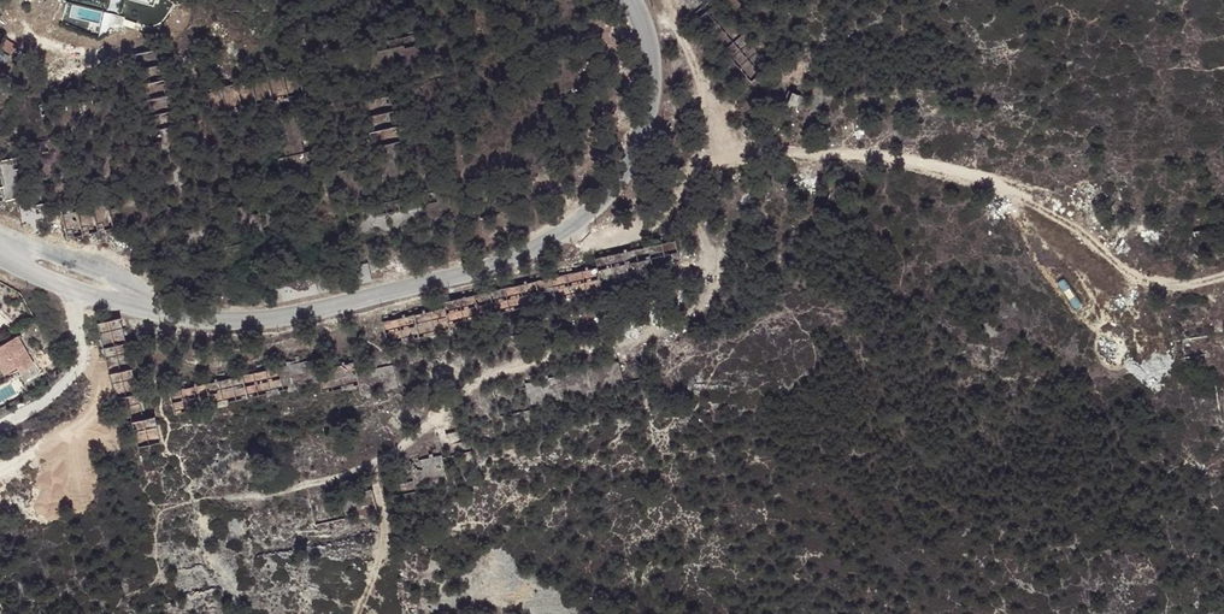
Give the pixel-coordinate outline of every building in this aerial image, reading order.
[(801,96),(788,91),(785,100),(797,106),(801,96)] [(443,310),(382,321),(385,338),(478,321),(474,296),(441,302),(443,310)] [(119,318),(96,322),(105,364),(127,359),(119,318)] [(0,345),(0,376),(13,369),(17,366),(20,371),(29,366),(13,338),(0,345)] [(352,363),(328,367),(330,380),(354,376),(352,363)] [(130,367),(107,374),(113,392),(135,385),(130,367)] [(277,371),(169,388),(172,407),(280,391),(277,371)] [(136,446),(159,441),(153,416),(131,421),(136,446)]
